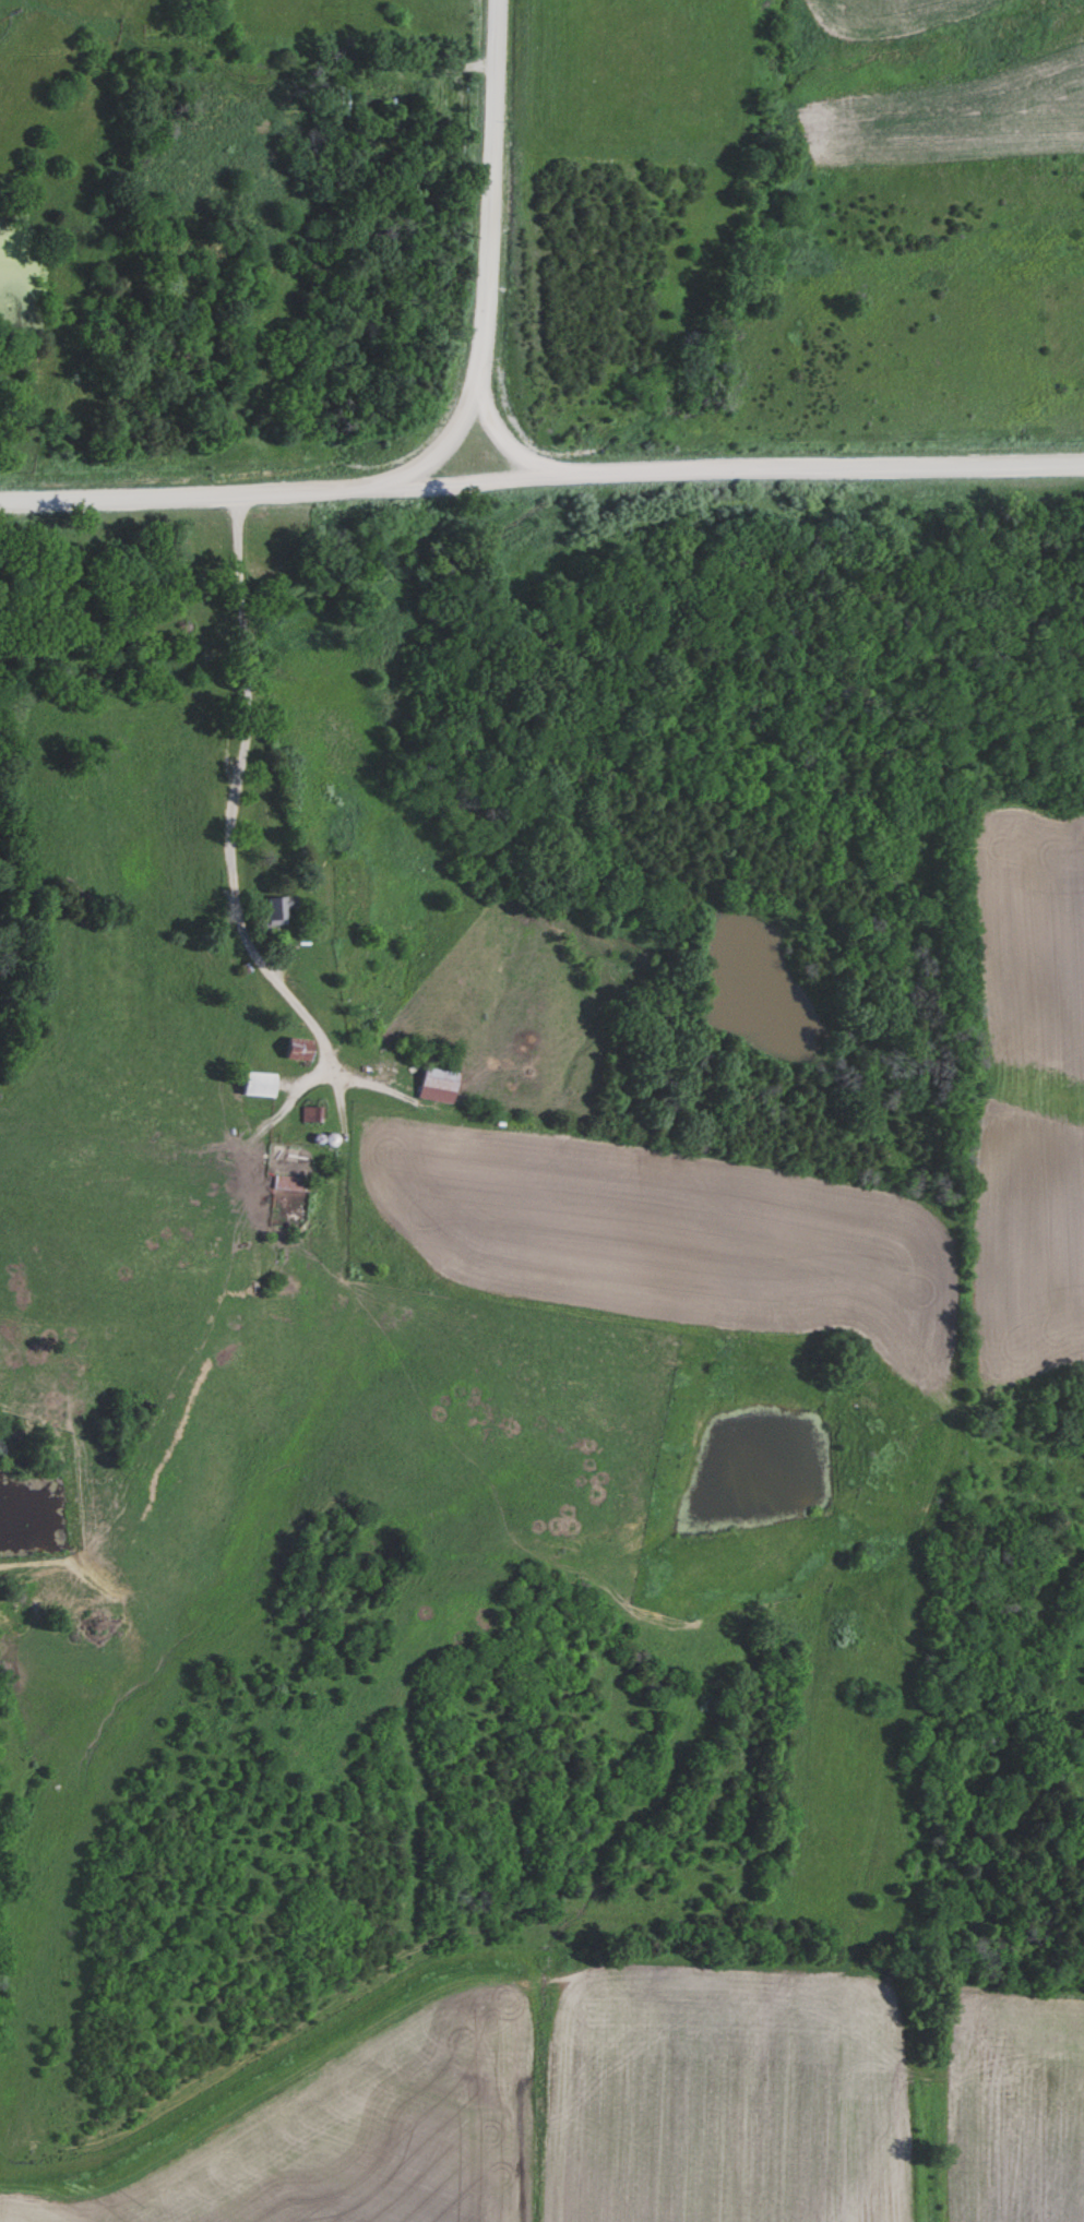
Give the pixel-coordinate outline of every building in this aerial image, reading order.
[(294,895),(261,895),(261,923),(294,923),(294,895)] [(306,1038),(277,1036),(276,1058),(305,1060),(306,1038)] [(414,1099),(451,1100),(451,1068),(414,1068),(414,1099)] [(235,1095),(272,1095),(272,1071),(235,1071),(235,1095)]
